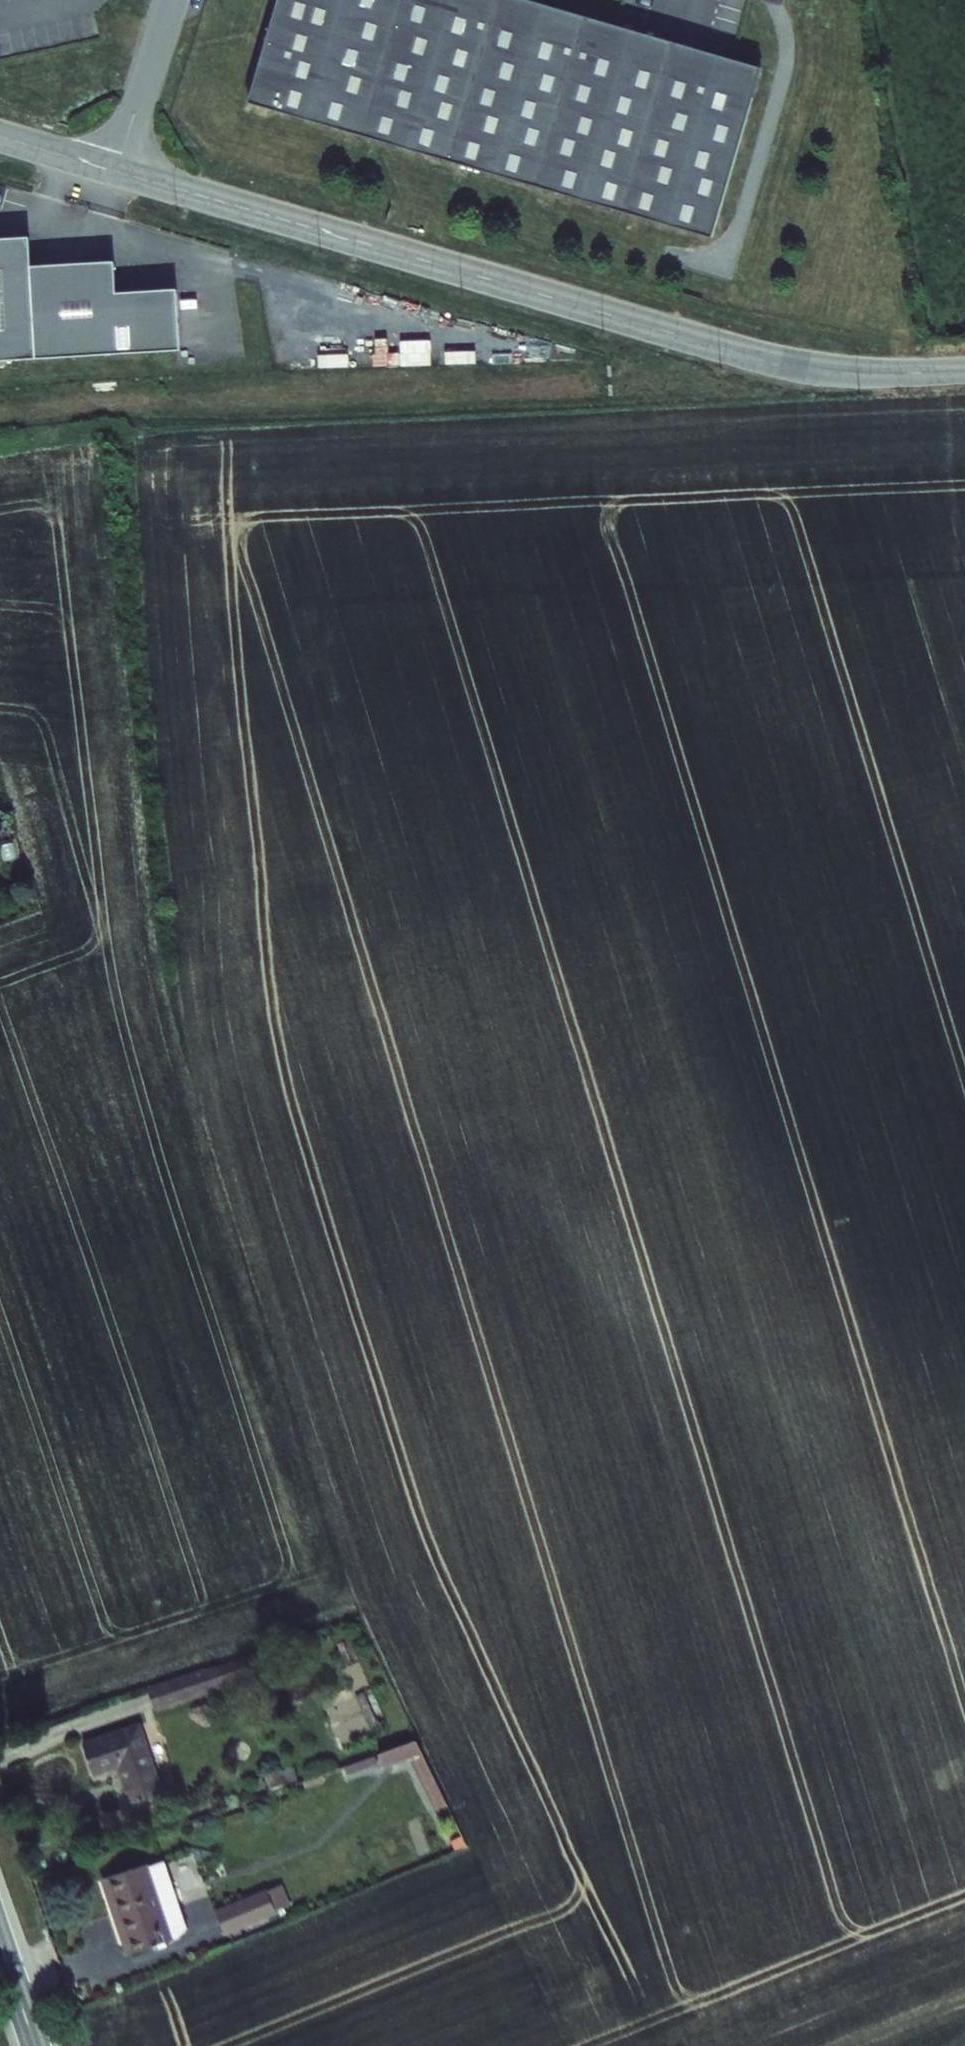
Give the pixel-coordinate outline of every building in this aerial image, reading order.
[(711,238),(761,68),(527,0),(279,0),(249,103),(711,238)] [(184,352),(180,291),(118,295),(116,263),(33,268),(32,238),(0,240),(0,363),(184,352)] [(281,1696),(291,1708),(307,1694),(297,1683),(281,1696)] [(353,1697),(369,1729),(388,1720),(373,1689),(353,1697)] [(161,1795),(137,1726),(83,1745),(94,1777),(118,1768),(130,1805),(161,1795)] [(408,1760),(434,1812),(448,1805),(416,1743),(352,1762),(355,1771),(381,1763),(383,1769),(408,1760)] [(263,1777),(268,1792),(299,1781),(294,1766),(263,1777)] [(106,1881),(132,1956),(178,1940),(173,1927),(185,1924),(163,1860),(106,1881)] [(213,1911),(225,1938),(277,1916),(276,1912),(291,1907),(281,1886),(267,1891),(266,1888),(213,1911)]
